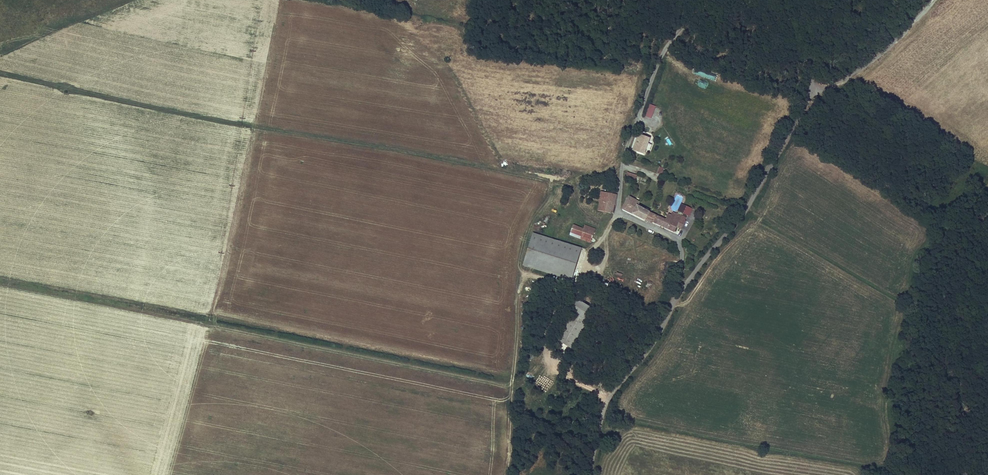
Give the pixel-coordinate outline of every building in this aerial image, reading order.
[(649,104),(645,117),(652,119),(656,106),(649,104)] [(631,149),(631,150),(641,153),(646,139),(635,136),(631,149)] [(651,164),(649,170),(657,172),(659,166),(651,164)] [(627,174),(625,180),(634,184),(636,178),(627,174)] [(610,214),(613,199),(613,194),(600,193),(599,204),(597,204),(596,212),(610,214)] [(621,210),(643,221),(647,213),(638,208),(639,204),(628,198),(621,210)] [(692,212),(679,206),(676,213),(688,219),(692,212)] [(673,233),(676,228),(680,222),(684,224),(685,221),(674,215),(673,219),(667,216),(665,218),(663,222),(657,218),(647,213),(643,221),(650,225),(652,223),(673,233)] [(684,224),(680,222),(676,228),(682,231),(685,225),(684,224)] [(593,229),(582,226),(581,229),(571,226),(568,235),(590,240),(593,229)] [(570,281),(580,250),(549,241),(531,235),(521,264),(543,272),(570,281)] [(590,240),(568,235),(568,236),(589,243),(590,240)] [(569,314),(584,323),(591,311),(573,299),(565,311),(569,314)] [(584,323),(569,314),(553,341),(568,349),(584,323)]
